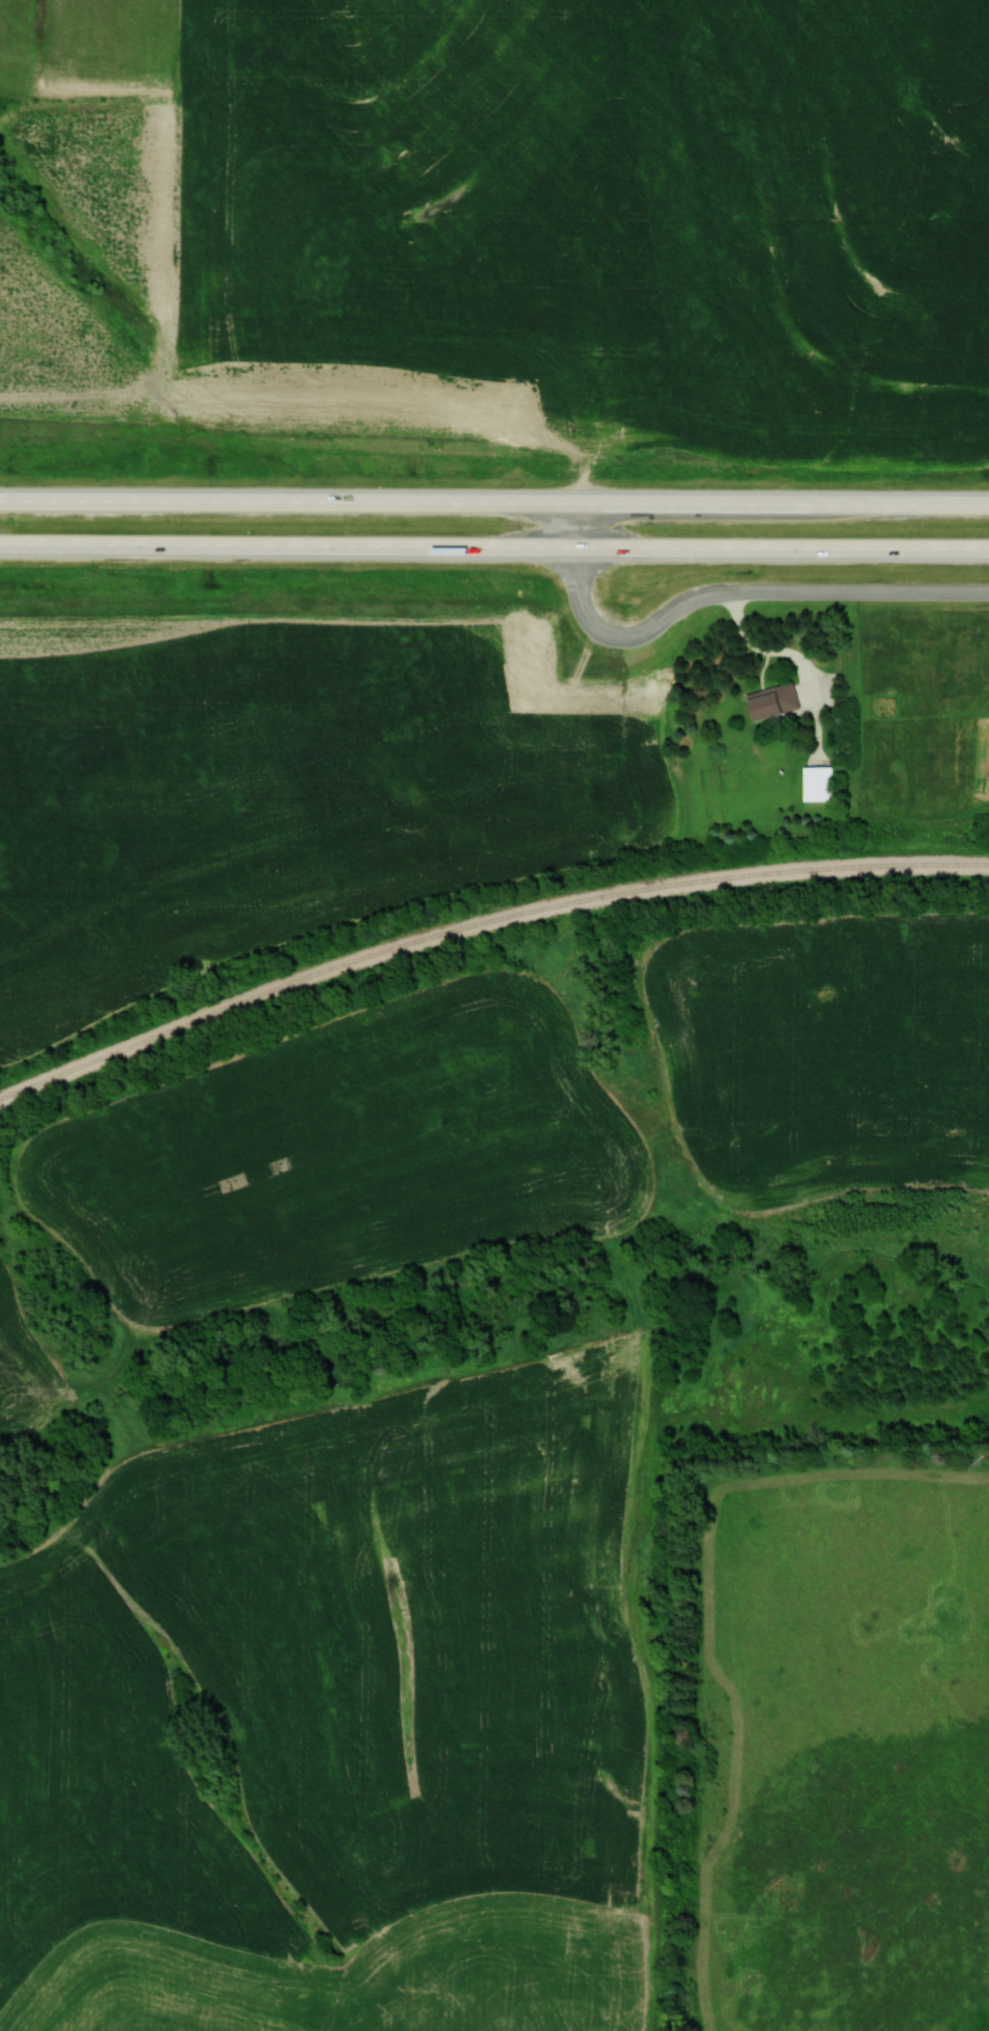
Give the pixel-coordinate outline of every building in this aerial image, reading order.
[(744,694),(750,721),(799,711),(793,684),(744,694)] [(802,802),(832,802),(832,768),(802,768),(802,802)]
